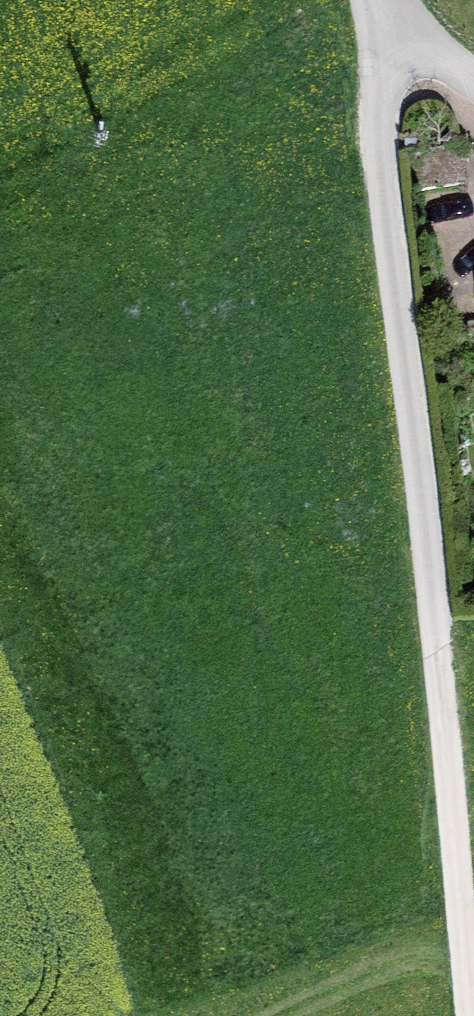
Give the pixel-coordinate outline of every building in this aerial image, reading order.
[(411,157),(416,194),(468,186),(462,150),(411,157)]
